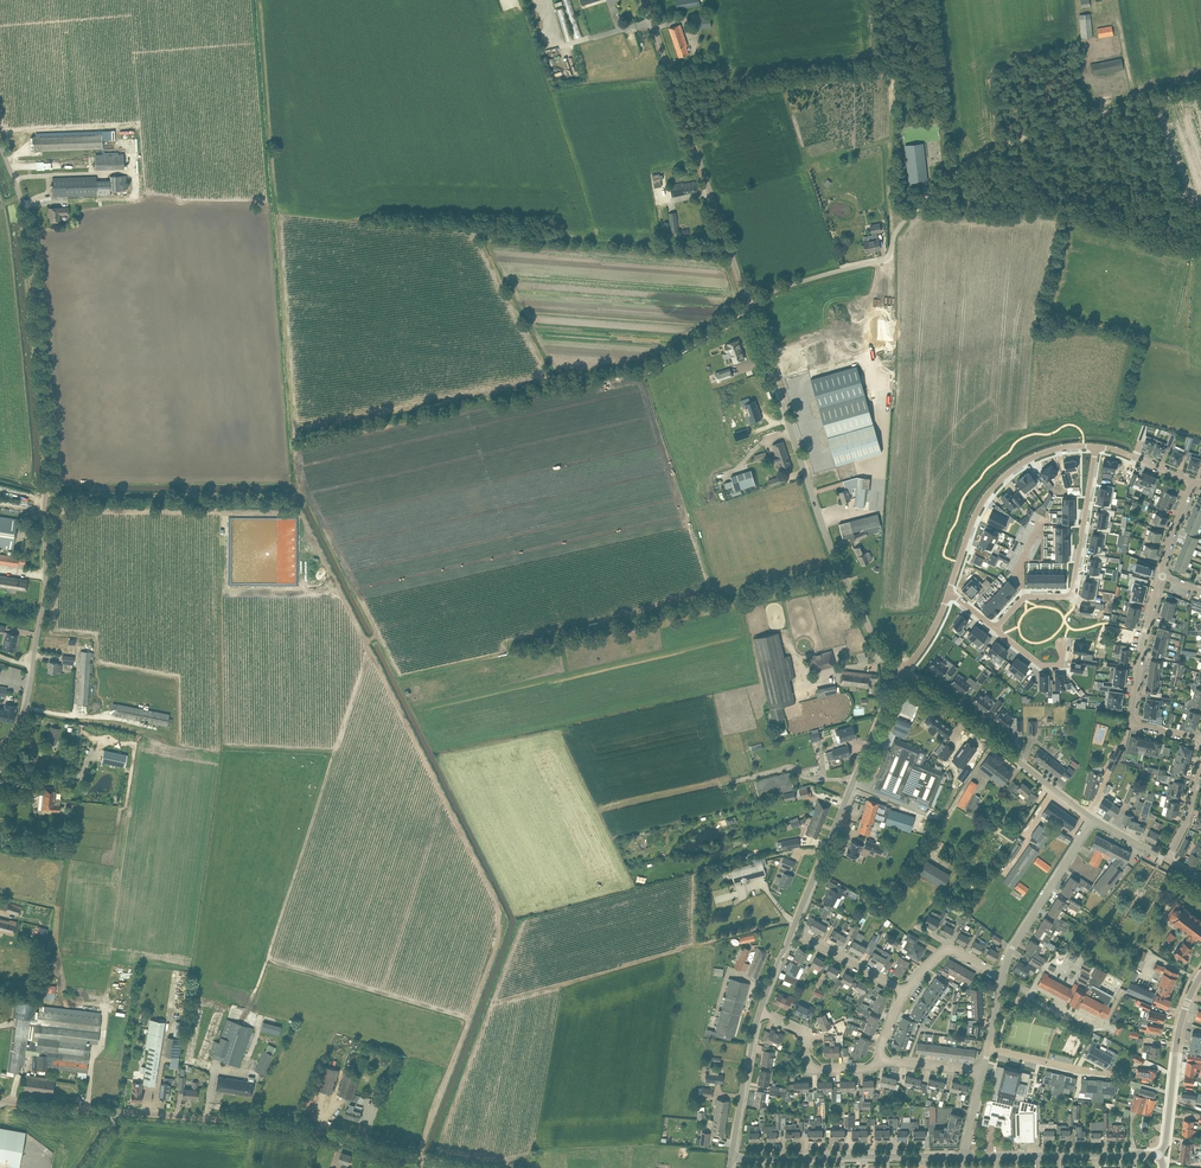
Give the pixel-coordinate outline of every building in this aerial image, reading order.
[(573,39),(580,37),(571,0),(563,0),(573,39)] [(677,9),(700,5),(699,0),(676,0),(677,9)] [(572,39),(564,7),(557,9),(566,41),(572,39)] [(711,27),(709,12),(691,14),(693,29),(711,27)] [(1079,14),(1080,21),(1081,38),(1092,37),(1090,13),(1079,14)] [(689,54),(686,46),(688,46),(680,24),(669,28),(679,57),(689,54)] [(1113,35),(1112,26),(1097,28),(1099,37),(1113,35)] [(1091,64),(1093,74),(1123,68),(1121,58),(1091,64)] [(36,136),(33,136),(34,150),(102,148),(102,154),(118,153),(118,152),(104,152),(104,141),(104,140),(115,140),(115,130),(36,133),(36,136)] [(905,147),(909,181),(927,179),(923,144),(905,147)] [(102,154),(96,154),(96,169),(124,168),(124,153),(118,153),(102,154)] [(96,176),(53,178),(53,197),(97,195),(110,194),(110,190),(127,189),(127,175),(110,176),(110,180),(96,180),(96,176)] [(827,179),(823,184),(828,187),(832,183),(827,179)] [(695,181),(689,182),(683,184),(683,182),(670,185),(672,196),(697,191),(695,181)] [(49,213),(50,213),(50,222),(60,221),(59,214),(69,214),(69,208),(59,208),(59,207),(49,208),(49,213)] [(677,220),(670,221),(671,232),(672,232),(673,236),(678,236),(678,232),(678,231),(677,220)] [(881,231),(879,224),(870,225),(872,233),(881,231)] [(864,242),(866,252),(880,249),(878,239),(864,242)] [(730,351),(734,362),(744,359),(741,350),(740,347),(738,340),(727,343),(728,344),(724,345),(726,352),(730,351)] [(857,366),(811,379),(819,408),(865,394),(857,366)] [(718,382),(732,377),(730,368),(715,373),(718,382)] [(758,394),(750,397),(753,403),(754,403),(759,418),(765,416),(764,411),(767,410),(764,400),(761,401),(758,394)] [(865,394),(819,408),(836,465),(881,452),(865,394)] [(754,421),(742,425),(745,432),(756,428),(754,421)] [(1171,433),(1168,442),(1172,444),(1176,435),(1171,433)] [(1143,444),(1142,447),(1143,447),(1142,448),(1147,450),(1146,452),(1147,452),(1147,451),(1149,452),(1149,453),(1150,453),(1150,452),(1151,452),(1152,449),(1153,450),(1156,443),(1158,440),(1151,437),(1148,436),(1144,444),(1143,444)] [(1156,443),(1153,450),(1154,450),(1153,453),(1154,453),(1154,455),(1155,454),(1157,455),(1157,456),(1158,455),(1162,456),(1163,455),(1164,455),(1165,453),(1164,452),(1166,447),(1159,444),(1161,441),(1158,440),(1156,443)] [(783,441),(772,445),(776,455),(770,457),(771,458),(772,463),(778,461),(781,471),(791,467),(783,441)] [(1182,458),(1185,449),(1181,447),(1179,452),(1174,450),(1170,460),(1171,460),(1171,461),(1174,462),(1174,461),(1180,463),(1181,460),(1182,460),(1181,459),(1182,458),(1183,458),(1182,458)] [(1188,467),(1189,467),(1189,468),(1193,469),(1193,468),(1198,470),(1199,467),(1200,465),(1200,461),(1200,450),(1199,455),(1198,458),(1192,455),(1188,467)] [(754,454),(756,460),(768,457),(766,451),(754,454)] [(1071,458),(1064,459),(1066,468),(1078,467),(1077,461),(1078,461),(1077,458),(1076,458),(1076,457),(1075,457),(1075,456),(1071,457),(1071,458)] [(1103,469),(1102,475),(1115,477),(1116,471),(1112,471),(1112,468),(1116,469),(1117,464),(1121,465),(1122,461),(1117,461),(1118,460),(1105,457),(1103,467),(1104,467),(1104,469),(1103,469)] [(1128,461),(1125,467),(1131,469),(1133,463),(1128,461)] [(1046,468),(1040,471),(1046,480),(1043,482),(1048,490),(1053,486),(1049,480),(1057,474),(1057,473),(1057,472),(1054,468),(1054,467),(1051,463),(1045,467),(1046,468)] [(749,470),(731,476),(735,491),(754,485),(749,470)] [(1067,470),(1060,472),(1064,485),(1070,484),(1067,470)] [(1026,474),(1023,476),(1032,489),(1041,482),(1037,476),(1034,478),(1029,472),(1026,474)] [(1144,488),(1150,473),(1146,472),(1146,473),(1143,472),(1141,477),(1137,476),(1134,483),(1144,487),(1144,488)] [(1150,473),(1144,488),(1150,491),(1148,495),(1152,497),(1155,490),(1157,484),(1154,483),(1156,477),(1153,476),(1154,475),(1150,473)] [(785,481),(783,476),(768,480),(770,485),(785,481)] [(858,476),(849,479),(843,481),(846,490),(840,492),(842,501),(850,499),(849,494),(853,492),(852,489),(856,487),(855,506),(864,507),(866,488),(869,488),(870,477),(858,476)] [(1019,479),(1017,481),(1022,487),(1019,490),(1024,497),(1028,495),(1027,493),(1032,489),(1023,476),(1019,479)] [(1100,488),(1099,495),(1113,497),(1115,486),(1107,485),(1107,489),(1100,488)] [(1160,495),(1160,496),(1175,502),(1176,498),(1176,497),(1177,495),(1171,492),(1172,489),(1164,486),(1161,496),(1160,495)] [(1009,491),(1001,497),(1010,508),(1018,502),(1020,504),(1024,501),(1017,492),(1013,495),(1009,491)] [(1049,503),(1050,500),(1052,496),(1049,491),(1043,503),(1046,507),(1047,506),(1049,503)] [(1099,495),(1098,502),(1104,503),(1104,507),(1111,508),(1112,503),(1113,497),(1099,495)] [(1175,502),(1160,496),(1157,503),(1159,503),(1158,508),(1164,510),(1166,506),(1171,508),(1172,505),(1173,506),(1175,502)] [(993,510),(987,520),(1001,527),(1007,517),(1010,518),(1011,516),(1000,507),(997,512),(993,510)] [(1192,512),(1200,516),(1200,509),(1195,507),(1194,510),(1193,509),(1192,512)] [(1096,518),(1111,521),(1111,515),(1115,516),(1116,510),(1101,508),(1101,512),(1097,511),(1096,518)] [(1157,509),(1155,513),(1156,513),(1155,518),(1151,517),(1149,523),(1155,525),(1156,522),(1166,525),(1168,520),(1167,520),(1168,517),(1166,516),(1167,514),(1157,509)] [(1190,518),(1200,522),(1200,516),(1192,512),(1191,515),(1190,518)] [(878,513),(839,524),(843,539),(855,535),(854,534),(854,532),(863,529),(880,524),(878,513)] [(13,550),(17,519),(0,516),(0,548),(13,550)] [(1096,518),(1095,525),(1098,526),(1098,530),(1111,532),(1112,526),(1107,525),(1108,520),(1111,521),(1096,518)] [(1200,522),(1190,518),(1189,521),(1188,521),(1187,523),(1199,528),(1200,529),(1200,522)] [(1199,528),(1187,523),(1186,526),(1187,526),(1186,529),(1196,534),(1199,528)] [(882,530),(880,524),(863,529),(864,530),(854,534),(855,535),(857,540),(868,534),(867,534),(882,530)] [(984,530),(982,534),(983,535),(982,536),(996,543),(1001,533),(995,529),(993,533),(986,529),(985,531),(984,530)] [(1161,535),(1162,532),(1151,529),(1149,534),(1146,534),(1144,540),(1151,542),(1152,538),(1161,541),(1163,535),(1161,535)] [(1092,534),(1091,541),(1106,544),(1107,533),(1100,532),(1099,535),(1092,534)] [(1186,536),(1185,539),(1197,543),(1199,537),(1188,533),(1187,536),(1186,536)] [(982,536),(979,543),(986,546),(985,550),(992,553),(996,543),(982,536)] [(1014,551),(1019,541),(1019,540),(1015,538),(1012,537),(1010,541),(1014,543),(1012,546),(1011,545),(1009,549),(1014,551)] [(1185,542),(1184,544),(1194,549),(1197,543),(1185,539),(1184,541),(1185,542)] [(1091,541),(1090,548),(1097,549),(1096,553),(1106,555),(1106,550),(1103,550),(1104,544),(1105,544),(1106,544),(1091,541)] [(1157,550),(1158,548),(1147,544),(1145,550),(1142,550),(1140,555),(1146,557),(1147,553),(1157,556),(1158,551),(1157,550)] [(1182,547),(1181,550),(1192,554),(1194,549),(1184,544),(1183,547),(1182,547)] [(864,554),(860,545),(854,548),(862,565),(869,561),(867,557),(870,556),(868,551),(864,554)] [(973,556),(970,562),(975,564),(976,563),(981,565),(984,560),(989,563),(995,566),(999,558),(997,557),(981,549),(978,555),(975,553),(974,556),(973,556)] [(1180,553),(1179,556),(1190,560),(1192,554),(1181,550),(1180,552),(1180,553)] [(999,552),(997,557),(999,558),(1003,560),(1008,562),(1011,557),(1006,555),(999,552)] [(17,566),(19,557),(0,554),(0,564),(17,566)] [(1090,558),(1089,565),(1102,567),(1102,562),(1107,562),(1108,556),(1094,554),(1093,558),(1090,558)] [(1128,554),(1126,562),(1132,564),(1131,570),(1137,572),(1137,574),(1143,576),(1143,574),(1148,575),(1149,570),(1145,569),(1147,562),(1128,554)] [(1177,558),(1176,561),(1188,566),(1190,560),(1179,556),(1178,559),(1177,558)] [(1003,560),(1000,566),(1005,568),(1008,562),(1003,560)] [(1188,566),(1176,561),(1175,564),(1176,564),(1175,567),(1182,570),(1180,574),(1189,577),(1191,573),(1186,571),(1188,566)] [(1089,565),(1087,572),(1091,572),(1090,576),(1103,579),(1104,573),(1099,572),(1100,567),(1102,567),(1089,565)] [(0,575),(0,587),(26,591),(28,580),(0,575)] [(1131,581),(1129,588),(1133,589),(1133,590),(1145,593),(1148,585),(1143,584),(1144,578),(1132,575),(1131,581)] [(1084,588),(1098,590),(1100,579),(1092,578),(1092,582),(1085,581),(1084,588)] [(970,580),(961,591),(971,598),(979,590),(982,592),(990,583),(986,580),(979,587),(970,580)] [(1008,580),(1004,585),(1012,593),(1017,588),(1008,580)] [(1004,585),(999,590),(1008,598),(1012,593),(1004,585)] [(1084,588),(1082,595),(1089,596),(1089,600),(1096,601),(1098,590),(1084,588)] [(1127,588),(1132,590),(1131,593),(1132,593),(1131,597),(1130,600),(1136,601),(1136,599),(1143,601),(1145,593),(1133,590),(1133,589),(1129,588),(1127,588)] [(999,590),(995,595),(1004,602),(1008,598),(999,590)] [(990,598),(1000,607),(1004,602),(995,595),(991,599),(990,598)] [(1174,609),(1176,602),(1180,603),(1181,599),(1172,595),(1171,600),(1166,599),(1165,602),(1164,602),(1163,606),(1174,609)] [(990,598),(985,603),(995,612),(1000,607),(990,598)] [(1198,601),(1198,602),(1193,599),(1191,605),(1191,608),(1195,609),(1194,610),(1200,612),(1200,602),(1198,601)] [(1127,604),(1125,610),(1138,614),(1139,611),(1140,611),(1141,608),(1132,605),(1133,602),(1126,600),(1125,604),(1127,604)] [(1081,604),(1079,613),(1095,615),(1096,608),(1099,608),(1100,603),(1094,602),(1093,606),(1081,604)] [(985,603),(981,608),(990,617),(995,612),(985,603)] [(1172,616),(1174,609),(1163,606),(1161,610),(1163,611),(1162,614),(1167,615),(1166,619),(1175,622),(1176,617),(1172,616)] [(1129,611),(1127,617),(1138,620),(1138,617),(1138,614),(1129,611)] [(961,614),(953,625),(960,630),(957,632),(961,635),(965,629),(962,627),(968,619),(961,614)] [(1127,617),(1126,623),(1135,626),(1136,623),(1137,623),(1138,620),(1127,617)] [(1159,628),(1169,631),(1170,625),(1176,626),(1177,622),(1175,622),(1166,619),(1165,623),(1162,622),(1160,621),(1160,623),(1159,628)] [(1186,629),(1187,625),(1177,622),(1176,626),(1181,628),(1181,629),(1186,630),(1186,629)] [(968,629),(963,635),(972,642),(981,630),(975,625),(971,631),(968,629)] [(1159,628),(1158,634),(1170,638),(1172,631),(1169,631),(1159,628)] [(981,630),(972,642),(973,641),(978,645),(976,648),(981,651),(987,644),(982,641),(987,634),(986,633),(983,630),(982,630),(981,630)] [(18,634),(7,632),(6,639),(5,638),(3,648),(14,651),(18,634)] [(754,638),(770,710),(772,722),(784,719),(781,705),(794,703),(792,691),(789,679),(795,678),(790,655),(784,656),(778,632),(754,638)] [(1158,634),(1156,641),(1168,644),(1170,638),(1158,634)] [(988,645),(983,651),(992,658),(1002,645),(999,643),(998,643),(996,641),(991,647),(988,645)] [(1156,641),(1154,647),(1167,650),(1168,644),(1156,641)] [(1073,643),(1072,652),(1082,653),(1081,658),(1085,659),(1092,660),(1093,654),(1086,653),(1087,645),(1083,644),(1077,643),(1073,643)] [(1116,644),(1115,652),(1120,653),(1120,652),(1122,652),(1121,660),(1129,662),(1130,657),(1131,654),(1130,654),(1131,650),(1126,650),(1127,646),(1116,644)] [(1002,645),(992,658),(1001,665),(1006,659),(1003,657),(1008,650),(1005,648),(1002,645)] [(1154,647),(1152,653),(1165,656),(1167,650),(1154,647)] [(81,651),(77,704),(88,705),(91,652),(81,651)] [(812,656),(815,669),(835,664),(832,651),(812,656)] [(969,655),(964,661),(978,672),(983,666),(969,655)] [(936,658),(929,666),(935,670),(934,671),(937,674),(938,673),(942,676),(942,675),(946,670),(947,671),(947,672),(951,676),(952,675),(958,668),(958,667),(953,664),(951,663),(945,657),(942,660),(941,661),(937,657),(936,658)] [(1009,661),(1004,667),(1013,674),(1022,662),(1016,657),(1012,664),(1009,661)] [(1071,661),(1070,669),(1075,670),(1075,672),(1083,673),(1084,666),(1088,667),(1088,665),(1097,666),(1098,660),(1092,660),(1085,659),(1084,663),(1071,661)] [(1152,659),(1151,665),(1164,667),(1165,661),(1152,659)] [(48,672),(56,672),(61,673),(62,663),(57,663),(57,662),(49,662),(48,672)] [(963,662),(958,668),(963,672),(968,667),(963,662)] [(1022,662),(1013,674),(1021,681),(1026,675),(1023,673),(1028,667),(1027,666),(1027,665),(1024,662),(1023,663),(1022,662)] [(1128,668),(1121,667),(1122,664),(1112,662),(1112,666),(1115,667),(1114,670),(1111,670),(1111,674),(1126,676),(1127,674),(1128,673),(1128,670),(1127,669),(1128,668)] [(1163,674),(1164,667),(1151,665),(1150,671),(1160,673),(1163,674)] [(840,684),(861,687),(862,681),(858,680),(859,672),(842,670),(840,684)] [(862,681),(861,687),(870,688),(870,680),(876,680),(877,674),(859,672),(858,680),(862,681)] [(984,672),(977,680),(981,684),(988,675),(984,672)] [(958,673),(950,683),(955,687),(954,688),(955,688),(957,690),(958,691),(959,689),(963,693),(966,690),(969,693),(973,687),(966,681),(962,678),(963,677),(958,673)] [(1044,673),(1039,673),(1039,689),(1048,689),(1048,695),(1052,695),(1052,690),(1052,683),(1052,679),(1049,679),(1048,674),(1044,675),(1044,673)] [(1056,683),(1052,683),(1052,690),(1059,690),(1059,688),(1073,688),(1074,690),(1078,687),(1073,681),(1068,684),(1065,684),(1065,679),(1064,679),(1063,674),(1060,674),(1060,673),(1054,673),(1054,677),(1056,677),(1056,683)] [(1114,678),(1113,683),(1125,685),(1125,684),(1126,683),(1127,680),(1126,679),(1126,676),(1111,674),(1110,676),(1111,678),(1114,678)] [(1030,679),(1024,686),(1028,689),(1034,682),(1030,679)] [(1194,695),(1200,697),(1200,685),(1194,682),(1192,682),(1191,686),(1194,691),(1195,691),(1194,695)] [(816,689),(818,698),(837,693),(835,684),(816,689)] [(1146,689),(1146,691),(1148,691),(1151,691),(1150,695),(1162,697),(1162,692),(1161,692),(1161,686),(1158,685),(1148,684),(1147,684),(1147,689),(1146,689)] [(1106,697),(1124,700),(1125,695),(1124,695),(1124,692),(1117,691),(1117,687),(1112,686),(1104,685),(1100,685),(1105,685),(1104,690),(1110,691),(1109,698),(1106,697)] [(991,708),(996,712),(1003,702),(999,698),(993,706),(987,702),(991,697),(986,694),(984,697),(979,693),(972,702),(977,705),(980,708),(985,712),(989,707),(991,709),(991,708)] [(1186,705),(1195,707),(1196,708),(1197,704),(1199,705),(1199,703),(1200,704),(1200,697),(1194,695),(1193,698),(1191,698),(1186,701),(1185,705),(1186,705)] [(1124,705),(1124,700),(1106,697),(1106,698),(1109,698),(1108,705),(1103,704),(1102,706),(1101,710),(1106,710),(1105,711),(1114,712),(1114,706),(1122,707),(1122,704),(1124,705)] [(1146,702),(1145,706),(1158,708),(1158,707),(1159,707),(1160,700),(1147,698),(1147,703),(1146,702)] [(113,702),(111,710),(116,709),(115,715),(167,726),(167,724),(171,725),(172,719),(168,718),(169,714),(113,702)] [(1200,713),(1193,711),(1195,707),(1186,705),(1183,704),(1181,708),(1186,709),(1185,713),(1187,713),(1186,717),(1198,721),(1200,713)] [(7,721),(13,722),(16,707),(10,705),(9,709),(0,707),(0,719),(7,721)] [(1158,708),(1145,706),(1144,710),(1146,710),(1145,716),(1154,717),(1153,723),(1162,724),(1163,716),(1157,715),(1158,708)] [(1002,710),(995,718),(1000,722),(999,723),(1003,726),(1004,725),(1007,727),(1009,724),(1013,728),(1017,728),(1017,730),(1022,730),(1022,720),(1017,720),(1017,724),(1014,724),(1011,722),(1013,719),(1011,718),(1012,716),(1007,713),(1006,714),(1002,710)] [(936,730),(946,738),(953,730),(931,713),(925,721),(931,726),(928,730),(934,734),(936,730)] [(893,716),(887,730),(899,734),(905,721),(893,716)] [(1198,721),(1186,717),(1185,721),(1183,721),(1182,724),(1180,724),(1179,728),(1188,731),(1189,727),(1195,729),(1198,721)] [(1036,721),(1028,720),(1027,734),(1036,734),(1036,721)] [(59,728),(51,726),(47,742),(55,744),(59,728)] [(852,726),(847,728),(836,731),(838,735),(840,734),(841,739),(845,738),(846,740),(851,739),(851,737),(855,736),(852,726)] [(821,739),(819,731),(809,734),(811,742),(821,739)] [(1141,737),(1135,736),(1133,743),(1129,743),(1127,752),(1131,753),(1131,750),(1138,751),(1139,748),(1141,737)] [(1146,748),(1148,739),(1145,738),(1145,739),(1142,738),(1142,737),(1141,737),(1139,748),(1145,750),(1146,748)] [(879,778),(874,790),(885,795),(886,794),(908,804),(910,798),(930,807),(931,806),(934,807),(943,785),(939,783),(941,779),(942,779),(945,772),(922,763),(926,752),(906,744),(907,743),(895,738),(890,750),(888,749),(885,758),(884,758),(883,761),(877,777),(879,778)] [(1151,754),(1154,741),(1151,740),(1148,739),(1146,748),(1145,750),(1146,750),(1145,751),(1145,754),(1151,755),(1152,755),(1151,754)] [(1154,741),(1151,754),(1152,755),(1162,757),(1164,748),(1160,747),(1162,742),(1155,740),(1154,741)] [(763,748),(762,743),(751,746),(753,751),(763,748)] [(938,754),(946,760),(954,749),(947,743),(938,754)] [(961,749),(956,757),(966,764),(978,749),(973,746),(969,743),(963,751),(961,749)] [(850,754),(848,745),(832,750),(835,759),(850,754)] [(1178,749),(1176,758),(1189,762),(1192,749),(1188,748),(1188,747),(1181,745),(1180,750),(1178,749)] [(1114,770),(1124,750),(1118,747),(1117,747),(1113,757),(1107,767),(1114,770)] [(1034,757),(1047,767),(1053,759),(1040,749),(1034,757)] [(101,762),(125,767),(127,755),(104,750),(101,762)] [(989,754),(979,768),(995,780),(997,777),(1005,782),(1013,772),(989,754)] [(1189,762),(1176,758),(1174,768),(1175,768),(1173,772),(1181,774),(1182,773),(1186,774),(1189,762)] [(1059,777),(1062,774),(1065,770),(1066,769),(1053,759),(1047,767),(1059,777)] [(1065,770),(1062,774),(1068,779),(1071,775),(1074,770),(1069,766),(1066,771),(1065,770)] [(964,767),(957,777),(963,781),(970,771),(964,767)] [(1088,780),(1086,788),(1084,794),(1094,797),(1102,773),(1090,769),(1087,780),(1088,780)] [(790,772),(755,781),(760,800),(774,797),(773,794),(794,788),(790,772)] [(1170,783),(1170,786),(1183,789),(1184,783),(1182,782),(1183,779),(1176,777),(1174,784),(1170,783)] [(964,808),(978,784),(971,780),(968,785),(957,804),(964,808)] [(1031,790),(1022,782),(1019,785),(1013,780),(1007,788),(1012,791),(1011,792),(1017,796),(1021,792),(1026,796),(1024,799),(1028,802),(1030,800),(1033,802),(1038,797),(1035,794),(1034,794),(1030,791),(1031,790)] [(1113,787),(1109,784),(1103,791),(1108,794),(1113,787)] [(1130,786),(1129,790),(1124,801),(1129,803),(1133,792),(1135,786),(1132,785),(1131,787),(1130,786)] [(44,786),(43,795),(41,810),(59,812),(60,801),(55,801),(56,788),(44,786)] [(1168,793),(1167,796),(1171,797),(1178,799),(1179,795),(1181,796),(1183,789),(1170,786),(1169,789),(1168,789),(1167,791),(1168,793)] [(795,799),(794,792),(784,794),(785,800),(793,798),(793,799),(795,799)] [(1138,822),(1135,832),(1142,834),(1145,826),(1149,812),(1153,801),(1155,794),(1148,792),(1146,799),(1138,822)] [(980,797),(975,794),(967,809),(968,809),(966,813),(973,816),(979,805),(977,803),(980,797)] [(1108,810),(1115,799),(1109,795),(1107,798),(1105,797),(1100,805),(1108,810)] [(1164,806),(1168,807),(1178,809),(1179,803),(1177,802),(1178,799),(1171,797),(1167,796),(1164,806)] [(910,831),(914,817),(890,809),(891,808),(886,806),(886,805),(868,799),(863,816),(874,820),(881,822),(882,819),(886,821),(885,824),(910,831)] [(1116,816),(1121,808),(1119,806),(1121,803),(1115,799),(1108,810),(1116,816)] [(818,801),(812,817),(823,822),(830,805),(818,801)] [(1056,819),(1071,829),(1077,820),(1051,802),(1042,815),(1053,823),(1056,819)] [(1178,809),(1168,807),(1166,817),(1173,819),(1174,815),(1176,816),(1178,809)] [(1149,812),(1145,826),(1150,829),(1146,837),(1156,842),(1157,839),(1160,834),(1155,831),(1157,829),(1159,830),(1163,824),(1154,820),(1157,816),(1149,812)] [(1124,816),(1122,822),(1129,824),(1128,829),(1135,832),(1138,822),(1132,820),(1134,816),(1125,813),(1124,816)] [(736,816),(726,819),(728,825),(737,821),(736,816)] [(874,820),(863,816),(858,830),(870,833),(874,820)] [(817,838),(823,822),(812,817),(805,833),(817,838)] [(991,828),(1013,842),(1018,835),(996,821),(991,828)] [(1054,830),(1047,825),(1037,840),(1031,838),(1030,841),(1035,844),(1041,848),(1054,830)] [(1060,832),(1057,837),(1068,844),(1072,838),(1066,835),(1066,836),(1060,832)] [(1111,860),(1118,846),(1096,835),(1091,845),(1096,848),(1090,862),(1098,866),(1103,857),(1108,859),(1111,860)] [(1008,854),(1014,858),(1022,845),(1021,845),(1024,840),(1018,836),(1015,842),(1016,842),(1008,854)] [(1185,837),(1178,853),(1184,856),(1191,840),(1185,837)] [(798,838),(782,841),(783,849),(799,846),(798,838)] [(866,840),(863,846),(870,849),(869,853),(873,855),(875,851),(882,854),(884,847),(866,840)] [(846,854),(848,855),(847,856),(851,858),(852,856),(856,858),(857,857),(860,852),(859,852),(862,845),(851,841),(849,847),(848,847),(846,853),(846,854)] [(1196,865),(1200,857),(1200,855),(1200,843),(1199,846),(1196,845),(1192,852),(1187,861),(1196,865)] [(1031,845),(1027,850),(1036,856),(1033,861),(1044,868),(1048,862),(1041,858),(1043,854),(1031,845)] [(1104,894),(1123,871),(1125,868),(1122,865),(1124,862),(1125,863),(1131,852),(1118,846),(1111,860),(1113,861),(1093,886),(1104,894)] [(788,874),(790,869),(791,869),(795,861),(783,857),(780,864),(786,867),(784,873),(783,872),(781,877),(777,875),(774,882),(786,887),(788,883),(790,884),(794,876),(788,874)] [(918,872),(943,887),(950,875),(925,859),(918,872)] [(1020,861),(1017,866),(1023,870),(1030,874),(1033,870),(1040,875),(1044,868),(1033,861),(1029,867),(1020,861)] [(731,870),(734,883),(765,874),(762,862),(731,870)] [(1023,870),(1019,875),(1034,885),(1037,879),(1030,874),(1023,870)] [(1019,875),(1016,881),(1030,890),(1034,885),(1019,875)] [(1080,887),(1082,884),(1071,877),(1066,884),(1078,891),(1080,887)] [(1016,881),(1012,886),(1027,896),(1030,890),(1016,881)] [(1086,881),(1083,886),(1089,890),(1093,885),(1086,881)] [(1071,902),(1070,902),(1079,907),(1083,903),(1076,898),(1076,899),(1074,898),(1078,891),(1066,884),(1062,891),(1070,896),(1067,899),(1071,902)] [(828,906),(829,906),(836,909),(841,898),(840,897),(845,889),(837,885),(834,889),(832,888),(828,896),(827,895),(824,900),(827,902),(828,903),(828,902),(829,903),(828,906)] [(1012,886),(1009,892),(1023,901),(1027,896),(1012,886)] [(728,887),(713,889),(716,908),(733,905),(731,898),(738,897),(737,890),(729,892),(728,887)] [(858,894),(846,888),(845,890),(849,892),(847,896),(855,900),(858,894)] [(1009,892),(1005,897),(1020,907),(1023,901),(1009,892)] [(1005,897),(1001,903),(1016,912),(1020,907),(1005,897)] [(1058,897),(1053,905),(1060,909),(1063,906),(1069,909),(1071,907),(1077,911),(1079,907),(1070,902),(1069,905),(1065,902),(1058,897)] [(940,917),(944,920),(949,912),(953,903),(950,900),(944,910),(940,917)] [(1187,938),(1192,942),(1195,938),(1196,939),(1199,941),(1200,938),(1200,937),(1200,920),(1189,910),(1190,909),(1183,904),(1183,905),(1177,901),(1166,916),(1172,920),(1171,921),(1177,926),(1178,925),(1190,934),(1187,938)] [(4,910),(19,915),(22,907),(7,902),(4,910)] [(994,902),(991,907),(1000,912),(996,918),(1008,925),(1012,919),(1004,914),(1007,910),(994,902)] [(1060,909),(1053,905),(1048,912),(1056,917),(1056,916),(1060,919),(1062,916),(1058,913),(1060,909)] [(825,919),(830,911),(832,908),(835,910),(836,909),(829,906),(826,911),(823,918),(825,919)] [(929,915),(928,917),(925,922),(935,928),(939,920),(933,917),(936,913),(932,911),(930,915),(929,915)] [(949,912),(944,920),(943,922),(945,924),(942,929),(941,931),(950,936),(954,928),(956,924),(952,922),(951,922),(945,919),(949,912)] [(960,925),(965,917),(961,914),(956,922),(960,925)] [(810,927),(816,930),(821,922),(810,916),(806,923),(810,925),(810,927)] [(832,925),(836,927),(840,919),(836,917),(832,925)] [(968,919),(965,917),(960,925),(957,930),(960,932),(956,939),(965,944),(969,936),(968,936),(971,932),(967,930),(966,931),(962,929),(964,927),(968,919)] [(821,922),(816,930),(823,934),(830,921),(825,919),(823,918),(821,922)] [(984,918),(981,923),(993,932),(997,927),(1004,932),(1008,925),(996,918),(993,924),(984,918)] [(1045,918),(1040,925),(1053,934),(1057,927),(1056,926),(1056,925),(1052,923),(1045,918)] [(13,936),(17,922),(9,920),(9,921),(0,919),(0,932),(6,933),(6,934),(13,936)] [(1070,924),(1064,920),(1061,924),(1068,928),(1070,924)] [(840,933),(836,941),(843,944),(847,936),(844,934),(849,925),(845,923),(840,933)] [(980,923),(978,927),(975,933),(979,935),(982,929),(984,930),(986,927),(980,923)] [(1068,928),(1061,924),(1058,928),(1065,932),(1068,928)] [(855,928),(851,936),(854,938),(853,940),(849,948),(855,951),(863,938),(856,935),(861,927),(857,925),(855,928)] [(1049,941),(1053,934),(1040,925),(1035,933),(1042,938),(1040,941),(1053,949),(1055,945),(1049,941)] [(46,937),(48,928),(36,926),(34,934),(46,937)] [(829,937),(836,941),(840,933),(834,929),(829,937)] [(880,954),(883,949),(876,946),(882,933),(879,932),(874,940),(871,947),(874,949),(869,959),(876,962),(880,954)] [(1166,939),(1171,943),(1176,936),(1171,932),(1166,939)] [(908,950),(907,953),(911,956),(918,960),(925,948),(915,943),(918,938),(909,933),(906,938),(908,939),(904,948),(908,950)] [(755,939),(754,934),(740,938),(741,943),(755,939)] [(975,940),(974,942),(971,947),(979,952),(981,949),(982,949),(984,945),(978,942),(981,938),(978,936),(975,940)] [(863,938),(855,951),(862,955),(866,947),(860,943),(863,938)] [(1192,942),(1187,938),(1184,942),(1183,941),(1179,947),(1178,947),(1174,952),(1178,954),(1178,955),(1181,957),(1185,960),(1189,954),(1188,954),(1192,948),(1189,946),(1192,942)] [(1031,939),(1026,947),(1033,952),(1034,953),(1032,956),(1034,957),(1043,963),(1046,959),(1040,955),(1039,955),(1038,954),(1040,950),(1042,947),(1038,944),(1031,939)] [(734,967),(741,970),(750,949),(744,946),(743,949),(741,948),(735,959),(737,960),(734,967)] [(990,947),(989,949),(986,954),(995,959),(999,952),(998,952),(1001,948),(997,946),(995,950),(990,947)] [(755,956),(747,974),(758,979),(766,959),(769,952),(757,947),(754,956),(755,956)] [(798,964),(805,968),(809,961),(805,959),(808,953),(809,953),(799,947),(793,958),(801,962),(799,965),(798,964)] [(880,954),(876,962),(878,964),(878,965),(882,967),(882,966),(889,953),(883,950),(880,954)] [(823,970),(826,965),(823,963),(824,961),(824,960),(824,959),(822,957),(820,958),(820,959),(816,956),(812,964),(810,968),(814,970),(816,966),(823,970)] [(902,957),(894,972),(902,976),(910,962),(902,957)] [(1015,967),(1013,969),(1025,976),(1030,968),(1035,971),(1037,967),(1040,969),(1043,963),(1034,957),(1028,966),(1019,960),(1016,965),(1017,965),(1015,967)] [(943,969),(949,973),(955,962),(949,958),(943,969)] [(1108,1005),(1114,995),(1099,987),(1101,983),(1107,972),(1084,960),(1080,968),(1083,970),(1082,973),(1081,972),(1077,981),(1079,982),(1078,984),(1075,983),(1071,989),(1047,976),(1048,974),(1044,972),(1038,984),(1080,1007),(1082,1005),(1105,1017),(1111,1007),(1108,1005)] [(791,962),(786,972),(796,977),(801,967),(791,962)] [(949,973),(956,977),(962,966),(955,962),(949,973)] [(1163,973),(1155,992),(1167,997),(1178,972),(1156,963),(1153,968),(1163,973)] [(835,967),(831,964),(827,972),(825,976),(829,978),(831,974),(835,976),(840,968),(835,965),(835,967)] [(956,977),(962,981),(969,970),(962,966),(956,977)] [(723,976),(724,968),(715,967),(714,974),(723,976)] [(969,970),(962,981),(969,985),(975,973),(969,970)] [(808,973),(804,971),(801,975),(799,979),(799,980),(804,982),(808,973)] [(841,980),(842,980),(839,984),(840,984),(843,986),(845,982),(852,986),(854,982),(852,981),(852,980),(854,977),(845,972),(841,980)] [(796,979),(791,977),(786,974),(784,979),(792,983),(796,985),(797,983),(802,985),(803,982),(796,979)] [(943,991),(948,985),(936,977),(932,983),(935,986),(943,991)] [(734,1036),(749,983),(730,978),(716,1030),(707,1028),(705,1035),(717,1038),(717,1036),(731,1041),(732,1036),(734,1036)] [(819,978),(817,982),(815,986),(819,988),(823,980),(819,978)] [(854,982),(852,986),(861,990),(858,994),(862,996),(868,985),(859,980),(857,984),(854,982)] [(1167,997),(1155,992),(1131,982),(1128,990),(1147,999),(1157,1003),(1158,1002),(1166,1006),(1170,998),(1167,997)] [(939,997),(943,991),(935,986),(932,983),(928,989),(931,992),(939,997)] [(834,984),(833,987),(832,988),(830,992),(834,994),(839,986),(834,984)] [(971,988),(971,995),(981,995),(981,988),(980,988),(980,984),(973,985),(973,988),(971,988)] [(871,987),(867,993),(865,996),(866,996),(869,998),(874,989),(871,987)] [(816,988),(814,993),(822,997),(825,991),(816,988)] [(935,1004),(939,997),(931,992),(928,989),(923,996),(927,998),(935,1004)] [(877,996),(876,1000),(884,1003),(887,995),(879,992),(875,990),(873,993),(877,996)] [(40,991),(40,999),(54,1000),(54,991),(40,991)] [(788,997),(779,993),(776,999),(775,999),(775,1000),(775,1001),(774,1002),(780,1005),(781,1004),(787,1007),(787,1008),(789,1004),(792,1005),(795,997),(789,994),(788,997)] [(930,1010),(935,1004),(927,998),(923,996),(919,1002),(923,1004),(930,1010)] [(14,1048),(11,1072),(18,1073),(20,1064),(24,1065),(28,1034),(31,1035),(29,1049),(35,1052),(39,1052),(37,1070),(47,1071),(47,1066),(52,1067),(52,1069),(87,1072),(91,1042),(98,1043),(101,1017),(100,1017),(101,1012),(40,1005),(40,1010),(38,1010),(37,1018),(34,1018),(36,1003),(15,1000),(13,1017),(18,1018),(15,1043),(12,1042),(11,1048),(14,1048)] [(884,1003),(876,1000),(875,1004),(871,1002),(869,1006),(882,1011),(884,1003)] [(1141,1001),(1139,1005),(1150,1009),(1152,1005),(1141,1001)] [(797,1002),(796,1006),(795,1007),(796,1007),(794,1011),(806,1017),(808,1013),(812,1015),(815,1008),(810,1006),(809,1008),(797,1002)] [(926,1016),(930,1010),(923,1004),(919,1002),(915,1008),(918,1011),(926,1016)] [(922,1022),(926,1016),(918,1011),(915,1008),(910,1014),(922,1022)] [(1163,1022),(1165,1014),(1149,1009),(1148,1011),(1144,1009),(1142,1017),(1147,1018),(1148,1018),(1163,1022)] [(1118,1017),(1121,1018),(1122,1013),(1116,1011),(1116,1016),(1113,1016),(1112,1020),(1117,1022),(1118,1017)] [(869,1018),(867,1022),(876,1025),(879,1017),(865,1012),(864,1016),(869,1018)] [(826,1013),(823,1014),(817,1017),(819,1021),(820,1021),(824,1029),(823,1029),(823,1030),(832,1026),(826,1013)] [(913,1028),(915,1021),(902,1016),(900,1023),(905,1025),(909,1027),(913,1028)] [(213,1059),(240,1068),(253,1029),(227,1019),(219,1043),(214,1041),(210,1053),(214,1054),(213,1059)] [(844,1031),(846,1026),(843,1019),(832,1024),(837,1035),(843,1035),(844,1031)] [(141,1072),(145,1072),(143,1083),(155,1085),(165,1022),(153,1020),(146,1067),(142,1066),(141,1072)] [(876,1025),(867,1022),(863,1020),(861,1024),(860,1028),(873,1033),(876,1025)] [(967,1020),(967,1026),(966,1033),(972,1033),(972,1032),(981,1034),(982,1025),(976,1024),(977,1020),(967,1020)] [(263,1021),(261,1029),(279,1035),(281,1026),(263,1021)] [(857,1031),(859,1026),(847,1022),(847,1023),(846,1026),(844,1031),(852,1033),(853,1030),(857,1031)] [(910,1035),(913,1028),(909,1027),(905,1025),(900,1023),(897,1031),(902,1033),(906,1034),(910,1035)] [(1140,1025),(1140,1029),(1139,1030),(1145,1031),(1145,1034),(1155,1036),(1156,1033),(1160,1034),(1162,1026),(1147,1023),(1147,1026),(1140,1024),(1140,1025)] [(766,1042),(764,1046),(768,1047),(772,1040),(780,1044),(784,1034),(783,1035),(775,1031),(776,1030),(771,1028),(770,1032),(766,1040),(765,1042),(766,1042)] [(908,1043),(910,1035),(906,1034),(902,1033),(897,1031),(894,1038),(900,1040),(904,1041),(908,1043)] [(1191,1038),(1200,1040),(1200,1033),(1193,1032),(1191,1038)] [(839,1045),(835,1045),(835,1039),(833,1039),(833,1035),(824,1035),(824,1040),(830,1040),(830,1046),(824,1046),(825,1053),(824,1053),(824,1054),(825,1054),(825,1056),(839,1056),(839,1045)] [(854,1038),(853,1042),(867,1047),(870,1039),(860,1036),(859,1040),(854,1038)] [(167,1037),(164,1056),(171,1057),(178,1058),(182,1039),(167,1037)] [(905,1050),(908,1043),(904,1041),(900,1040),(894,1038),(892,1045),(905,1050)] [(1190,1044),(1200,1047),(1200,1040),(1191,1038),(1192,1040),(1191,1044),(1190,1044)] [(1093,1041),(1085,1056),(1093,1059),(1099,1048),(1095,1046),(1097,1043),(1093,1041)] [(867,1047),(853,1042),(852,1045),(856,1047),(855,1051),(853,1050),(851,1055),(860,1058),(861,1054),(862,1054),(864,1054),(867,1047)] [(920,1053),(926,1054),(927,1043),(917,1042),(916,1053),(917,1052),(920,1053)] [(932,1054),(936,1055),(937,1045),(927,1043),(926,1054),(931,1055),(932,1054)] [(1158,1057),(1159,1046),(1144,1044),(1143,1052),(1146,1052),(1146,1056),(1158,1057)] [(1190,1044),(1190,1045),(1189,1051),(1188,1054),(1197,1055),(1198,1054),(1200,1055),(1200,1047),(1190,1044)] [(940,1056),(945,1056),(947,1046),(937,1045),(936,1055),(940,1055),(940,1056)] [(951,1056),(955,1057),(956,1047),(947,1046),(945,1056),(951,1057),(951,1056)] [(959,1058),(964,1059),(966,1048),(956,1047),(955,1057),(959,1057),(959,1058)] [(966,1048),(964,1059),(970,1060),(970,1059),(974,1059),(974,1060),(976,1049),(966,1048)] [(1099,1048),(1093,1059),(1100,1063),(1106,1052),(1099,1048)] [(762,1064),(768,1065),(772,1066),(774,1051),(764,1050),(762,1064)] [(265,1075),(274,1055),(264,1051),(255,1070),(265,1075)] [(1106,1052),(1100,1063),(1107,1067),(1110,1061),(1113,1063),(1118,1054),(1114,1052),(1112,1055),(1106,1052)] [(1143,1064),(1146,1059),(1133,1052),(1130,1057),(1143,1064)] [(1191,1074),(1195,1074),(1196,1071),(1200,1071),(1200,1073),(1200,1074),(1200,1056),(1197,1056),(1197,1055),(1188,1054),(1187,1059),(1188,1059),(1187,1061),(1187,1065),(1186,1065),(1185,1069),(1186,1069),(1185,1073),(1191,1074)] [(381,1057),(380,1061),(381,1064),(385,1066),(388,1064),(390,1061),(388,1057),(385,1056),(381,1057)] [(171,1057),(170,1064),(178,1065),(179,1058),(178,1058),(171,1057)] [(323,1065),(318,1083),(316,1089),(332,1093),(339,1069),(323,1065)] [(988,1098),(982,1122),(988,1124),(989,1120),(992,1121),(993,1122),(995,1123),(995,1124),(1002,1125),(1002,1126),(1002,1127),(1002,1128),(1002,1129),(1002,1130),(1003,1132),(1003,1133),(1004,1134),(1005,1135),(1006,1136),(1007,1137),(1008,1138),(1010,1139),(1011,1139),(1012,1139),(1013,1140),(1014,1140),(1015,1140),(1016,1140),(1018,1140),(1033,1140),(1033,1137),(1037,1137),(1037,1118),(1040,1118),(1040,1103),(1037,1104),(1023,1100),(1030,1073),(997,1065),(994,1078),(989,1098),(988,1098)] [(1139,1076),(1147,1077),(1155,1078),(1156,1070),(1148,1069),(1137,1067),(1136,1075),(1139,1076)] [(759,1084),(764,1085),(768,1085),(770,1072),(762,1070),(761,1078),(760,1078),(759,1084)] [(345,1116),(350,1117),(358,1119),(359,1120),(361,1111),(354,1109),(355,1104),(356,1105),(358,1099),(354,1098),(360,1075),(345,1071),(339,1095),(348,1097),(345,1107),(347,1108),(345,1116)] [(1045,1075),(1043,1082),(1053,1085),(1050,1094),(1057,1095),(1062,1074),(1058,1074),(1059,1073),(1055,1072),(1052,1072),(1051,1076),(1045,1075)] [(143,1074),(132,1073),(131,1081),(142,1081),(143,1074)] [(706,1080),(722,1082),(723,1075),(707,1074),(706,1080)] [(1062,1074),(1057,1095),(1062,1097),(1064,1092),(1065,1088),(1070,1089),(1074,1090),(1075,1088),(1076,1082),(1071,1081),(1072,1077),(1072,1076),(1065,1075),(1062,1074)] [(889,1076),(882,1075),(880,1084),(887,1085),(889,1076)] [(904,1083),(912,1085),(913,1077),(906,1075),(904,1083)] [(1194,1080),(1198,1080),(1200,1082),(1200,1077),(1198,1076),(1198,1077),(1185,1075),(1184,1083),(1186,1084),(1186,1088),(1193,1089),(1194,1085),(1194,1080)] [(22,1076),(21,1084),(20,1090),(52,1095),(54,1080),(47,1079),(47,1078),(43,1077),(42,1079),(22,1076)] [(252,1095),(254,1082),(253,1082),(254,1076),(248,1076),(247,1081),(218,1077),(216,1089),(252,1095)] [(897,1078),(889,1076),(887,1085),(895,1087),(897,1078)] [(913,1077),(912,1085),(919,1087),(921,1079),(913,1077)] [(927,1086),(935,1088),(937,1080),(929,1078),(927,1086)] [(1081,1082),(1081,1090),(1087,1091),(1092,1092),(1092,1096),(1092,1101),(1097,1102),(1100,1080),(1096,1080),(1096,1079),(1089,1079),(1089,1083),(1082,1082),(1081,1082)] [(863,1091),(868,1091),(868,1094),(873,1094),(873,1080),(863,1080),(863,1089),(863,1091)] [(945,1082),(937,1080),(935,1088),(934,1092),(933,1096),(933,1098),(935,1098),(936,1092),(938,1093),(939,1089),(943,1090),(945,1082)] [(1100,1080),(1097,1102),(1103,1102),(1104,1093),(1115,1094),(1116,1086),(1109,1085),(1110,1081),(1103,1080),(1100,1080)] [(193,1081),(192,1089),(183,1088),(183,1098),(196,1099),(197,1089),(197,1082),(193,1081)] [(950,1089),(958,1091),(960,1083),(952,1081),(950,1089)] [(132,1092),(131,1095),(131,1101),(141,1101),(142,1093),(141,1093),(142,1083),(133,1082),(132,1092)] [(161,1082),(160,1090),(159,1096),(169,1097),(170,1083),(161,1082)] [(968,1085),(960,1083),(958,1091),(957,1095),(957,1099),(955,1106),(961,1107),(962,1103),(961,1100),(960,1100),(962,1092),(966,1093),(968,1085)] [(701,1094),(712,1096),(713,1089),(702,1087),(701,1094)] [(1156,1094),(1155,1093),(1154,1092),(1140,1088),(1140,1089),(1136,1088),(1135,1094),(1138,1095),(1152,1098),(1153,1098),(1154,1098),(1154,1097),(1156,1094)] [(1181,1095),(1182,1095),(1182,1099),(1185,1100),(1191,1101),(1196,1101),(1196,1102),(1200,1102),(1200,1099),(1200,1094),(1197,1093),(1187,1092),(1187,1090),(1184,1090),(1184,1091),(1183,1091),(1183,1093),(1182,1092),(1181,1095)] [(764,1101),(766,1093),(757,1091),(755,1105),(759,1106),(759,1107),(765,1108),(766,1102),(764,1101)] [(1151,1115),(1155,1099),(1152,1098),(1138,1095),(1135,1094),(1130,1093),(1129,1096),(1128,1096),(1128,1099),(1133,1100),(1130,1109),(1151,1115)] [(717,1099),(714,1119),(726,1121),(729,1101),(717,1099)] [(859,1101),(859,1109),(871,1109),(871,1101),(865,1101),(860,1101),(859,1101)] [(1104,1120),(1103,1126),(1103,1129),(1108,1129),(1108,1131),(1107,1131),(1107,1138),(1114,1138),(1114,1139),(1120,1139),(1120,1138),(1125,1138),(1125,1126),(1123,1124),(1114,1124),(1114,1126),(1111,1126),(1111,1120),(1109,1120),(1109,1115),(1109,1111),(1104,1111),(1104,1120)] [(781,1117),(781,1113),(781,1112),(776,1112),(776,1115),(776,1125),(764,1126),(764,1129),(764,1136),(765,1136),(765,1135),(767,1135),(767,1139),(777,1139),(777,1129),(781,1129),(781,1117)] [(934,1124),(929,1124),(929,1126),(930,1134),(934,1134),(934,1139),(938,1139),(938,1141),(956,1141),(956,1129),(957,1129),(958,1127),(959,1127),(961,1120),(960,1120),(961,1116),(951,1114),(948,1127),(944,1126),(944,1127),(947,1128),(947,1129),(934,1129),(934,1124)] [(764,1129),(764,1126),(764,1123),(764,1118),(760,1118),(760,1121),(760,1125),(752,1126),(752,1125),(749,1125),(750,1140),(759,1139),(759,1132),(760,1132),(760,1129),(764,1129)] [(726,1121),(714,1119),(712,1133),(724,1135),(726,1121)] [(1184,1119),(1182,1134),(1196,1136),(1196,1130),(1193,1130),(1194,1121),(1184,1119)] [(1057,1123),(1054,1123),(1054,1120),(1049,1120),(1049,1123),(1040,1123),(1040,1130),(1044,1130),(1044,1137),(1054,1137),(1054,1129),(1057,1129),(1057,1125),(1057,1123)] [(1103,1126),(1104,1120),(1096,1120),(1096,1121),(1093,1121),(1091,1123),(1091,1139),(1101,1139),(1101,1132),(1100,1132),(1100,1129),(1103,1129),(1103,1126)] [(910,1130),(910,1121),(902,1121),(902,1130),(897,1130),(897,1138),(907,1138),(907,1130),(910,1130)] [(917,1121),(910,1121),(910,1130),(913,1130),(913,1138),(925,1138),(925,1130),(917,1130),(917,1121)] [(1140,1126),(1141,1127),(1141,1128),(1142,1128),(1142,1129),(1143,1129),(1144,1129),(1145,1129),(1146,1129),(1147,1128),(1148,1127),(1148,1126),(1148,1125),(1148,1124),(1147,1123),(1147,1122),(1146,1122),(1145,1121),(1143,1121),(1142,1122),(1141,1123),(1141,1124),(1140,1125),(1140,1126)] [(1060,1137),(1070,1137),(1070,1129),(1069,1129),(1069,1126),(1066,1126),(1066,1125),(1057,1125),(1057,1129),(1057,1133),(1060,1133),(1060,1137)] [(1075,1130),(1075,1132),(1075,1138),(1079,1138),(1079,1139),(1081,1139),(1083,1139),(1085,1139),(1085,1138),(1085,1130),(1082,1130),(1082,1125),(1076,1125),(1076,1130),(1075,1130)] [(0,1127),(0,1163),(19,1166),(25,1131),(0,1127)] [(700,1144),(708,1145),(710,1133),(702,1132),(700,1144)] [(1182,1142),(1181,1152),(1193,1153),(1193,1149),(1192,1149),(1193,1144),(1182,1142)] [(1199,1154),(1193,1153),(1181,1152),(1180,1161),(1190,1162),(1190,1160),(1191,1160),(1191,1162),(1194,1162),(1194,1161),(1200,1162),(1200,1154),(1199,1154)] [(341,1167),(350,1167),(347,1167),(349,1163),(351,1156),(341,1153),(339,1160),(343,1162),(341,1167)]
